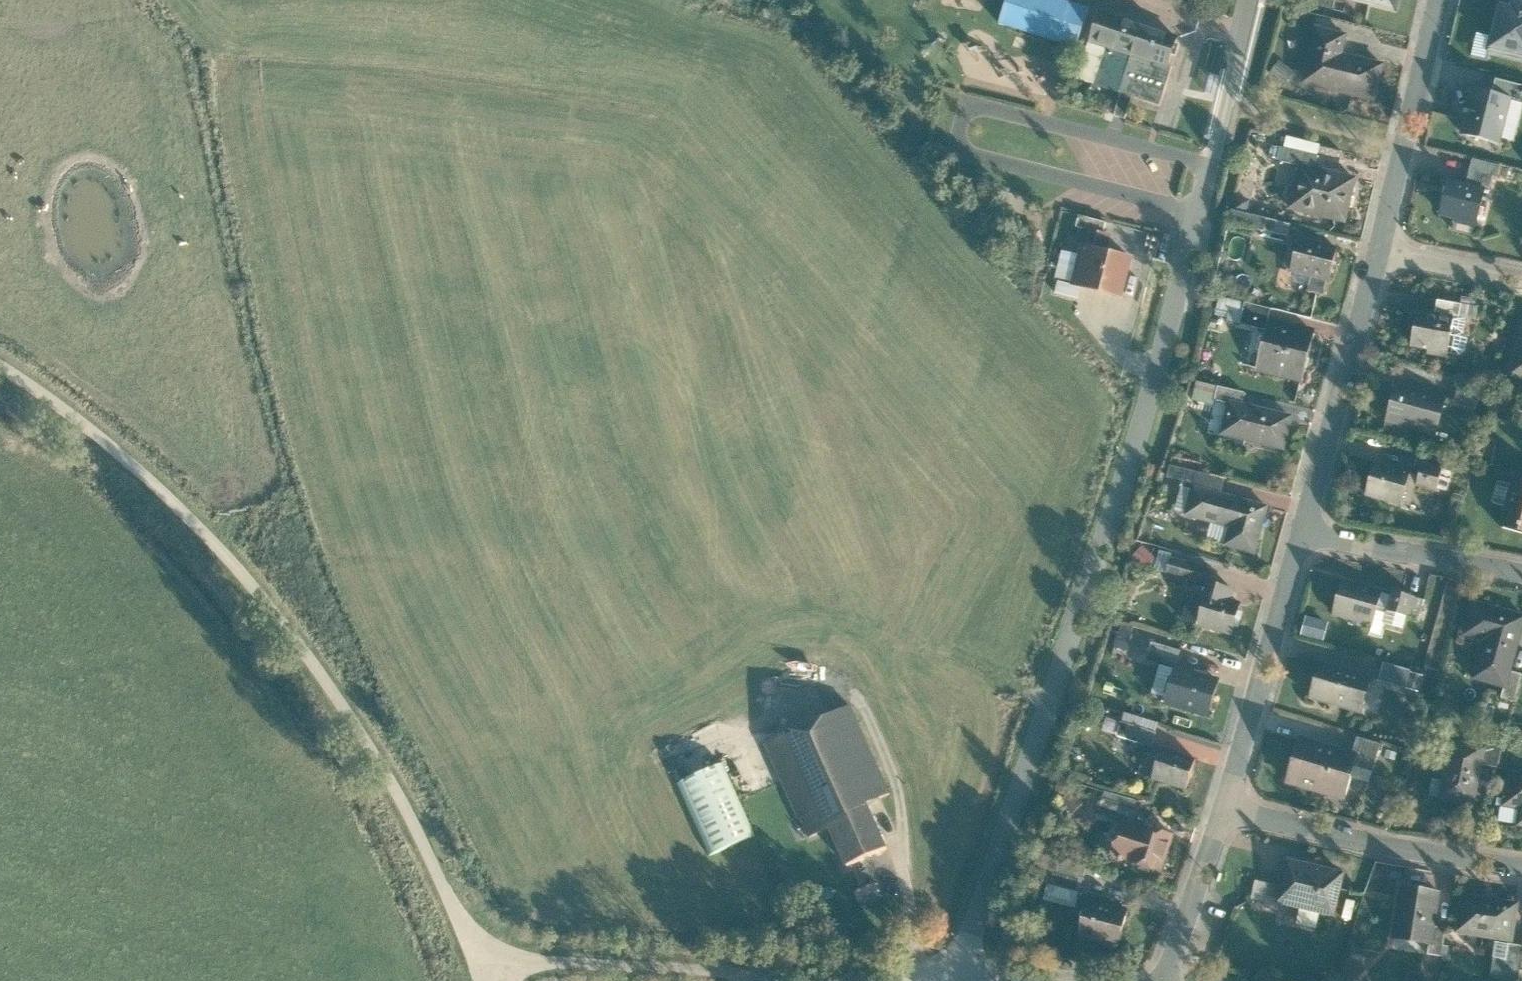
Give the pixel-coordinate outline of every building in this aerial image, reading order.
[(1088,6),(1068,0),(1005,0),(999,19),(1076,43),(1088,6)] [(1397,8),(1399,0),(1368,0),(1397,8)] [(1487,49),(1521,57),(1521,2),(1511,0),(1510,5),(1498,3),(1487,49)] [(1087,40),(1134,53),(1116,114),(1130,118),(1133,105),(1137,94),(1164,101),(1182,35),(1096,11),(1087,40)] [(1341,20),(1318,14),(1303,80),(1376,97),(1384,63),(1342,53),(1347,31),(1339,30),(1341,20)] [(1293,68),(1281,58),(1271,71),(1284,80),(1293,68)] [(1510,99),(1521,102),(1521,84),(1496,78),(1492,95),(1510,99)] [(1476,91),(1465,135),(1500,144),(1510,99),(1492,95),(1476,91)] [(1284,160),(1299,164),(1289,204),(1346,219),(1357,177),(1315,166),(1322,142),(1291,134),(1284,160)] [(1503,163),(1473,156),(1467,181),(1449,177),(1440,213),(1481,223),(1493,173),(1500,175),(1503,163)] [(1272,214),(1234,205),(1231,218),(1268,227),(1272,214)] [(1144,253),(1113,246),(1117,231),(1094,225),(1079,283),(1133,296),(1144,253)] [(1338,245),(1296,236),(1289,266),(1312,272),(1308,287),(1327,292),(1338,245)] [(1225,294),(1222,307),(1234,310),(1232,319),(1264,327),(1254,367),(1299,378),(1312,328),(1271,317),(1274,306),(1225,294)] [(1483,321),(1486,305),(1441,296),(1438,312),(1415,307),(1408,346),(1456,355),(1464,317),(1483,321)] [(1507,374),(1521,378),(1521,318),(1507,374)] [(1230,400),(1221,435),(1286,451),(1294,417),(1242,404),(1245,391),(1200,379),(1195,399),(1217,404),(1219,397),(1230,400)] [(1440,393),(1390,382),(1381,422),(1430,433),(1440,393)] [(1484,391),(1459,384),(1455,401),(1479,408),(1484,391)] [(1419,473),(1372,460),(1363,493),(1412,507),(1419,481),(1441,487),(1446,467),(1423,460),(1419,473)] [(1229,543),(1256,551),(1269,505),(1223,492),(1227,477),(1176,463),(1173,475),(1188,479),(1179,509),(1235,524),(1229,543)] [(1516,472),(1501,524),(1521,530),(1521,473),(1516,472)] [(1148,564),(1156,554),(1144,544),(1135,553),(1148,564)] [(1175,552),(1164,549),(1158,567),(1208,582),(1202,603),(1190,599),(1185,617),(1237,632),(1245,606),(1231,602),(1235,585),(1215,579),(1219,568),(1174,555),(1175,552)] [(1344,582),(1336,612),(1375,622),(1383,592),(1344,582)] [(1427,599),(1411,593),(1403,618),(1419,623),(1427,599)] [(1479,604),(1470,637),(1487,642),(1476,681),(1509,690),(1521,644),(1521,616),(1479,604)] [(1127,650),(1133,631),(1119,627),(1114,645),(1127,650)] [(1181,648),(1156,640),(1150,659),(1173,665),(1164,697),(1209,710),(1219,676),(1176,664),(1181,648)] [(1322,665),(1312,701),(1360,715),(1371,679),(1322,665)] [(1413,672),(1386,665),(1381,683),(1408,691),(1413,672)] [(1153,743),(1160,721),(1128,710),(1124,721),(1107,716),(1104,727),(1153,743)] [(889,797),(850,713),(772,749),(814,839),(838,828),(856,867),(898,847),(877,803),(889,797)] [(1500,764),(1503,744),(1477,739),(1476,743),(1451,738),(1440,800),(1474,806),(1482,761),(1500,764)] [(1300,744),(1289,781),(1349,799),(1355,779),(1371,784),(1382,748),(1360,742),(1354,760),(1300,744)] [(1196,757),(1162,746),(1152,774),(1186,786),(1196,757)] [(756,839),(723,769),(683,788),(716,858),(756,839)] [(1514,769),(1507,804),(1521,806),(1521,771),(1514,769)] [(1166,871),(1177,834),(1136,821),(1142,803),(1104,792),(1098,811),(1123,818),(1115,846),(1147,856),(1145,865),(1166,871)] [(1046,897),(1077,905),(1088,862),(1041,850),(1037,867),(1053,871),(1046,897)] [(1348,871),(1289,857),(1280,900),(1338,913),(1348,871)] [(1432,885),(1400,880),(1392,933),(1424,938),(1423,947),(1433,948),(1437,920),(1427,919),(1432,885)] [(1519,899),(1464,889),(1457,928),(1512,938),(1519,899)] [(1078,929),(1122,941),(1132,906),(1088,895),(1078,929)] [(1498,940),(1493,975),(1519,978),(1521,958),(1521,943),(1498,940)]
